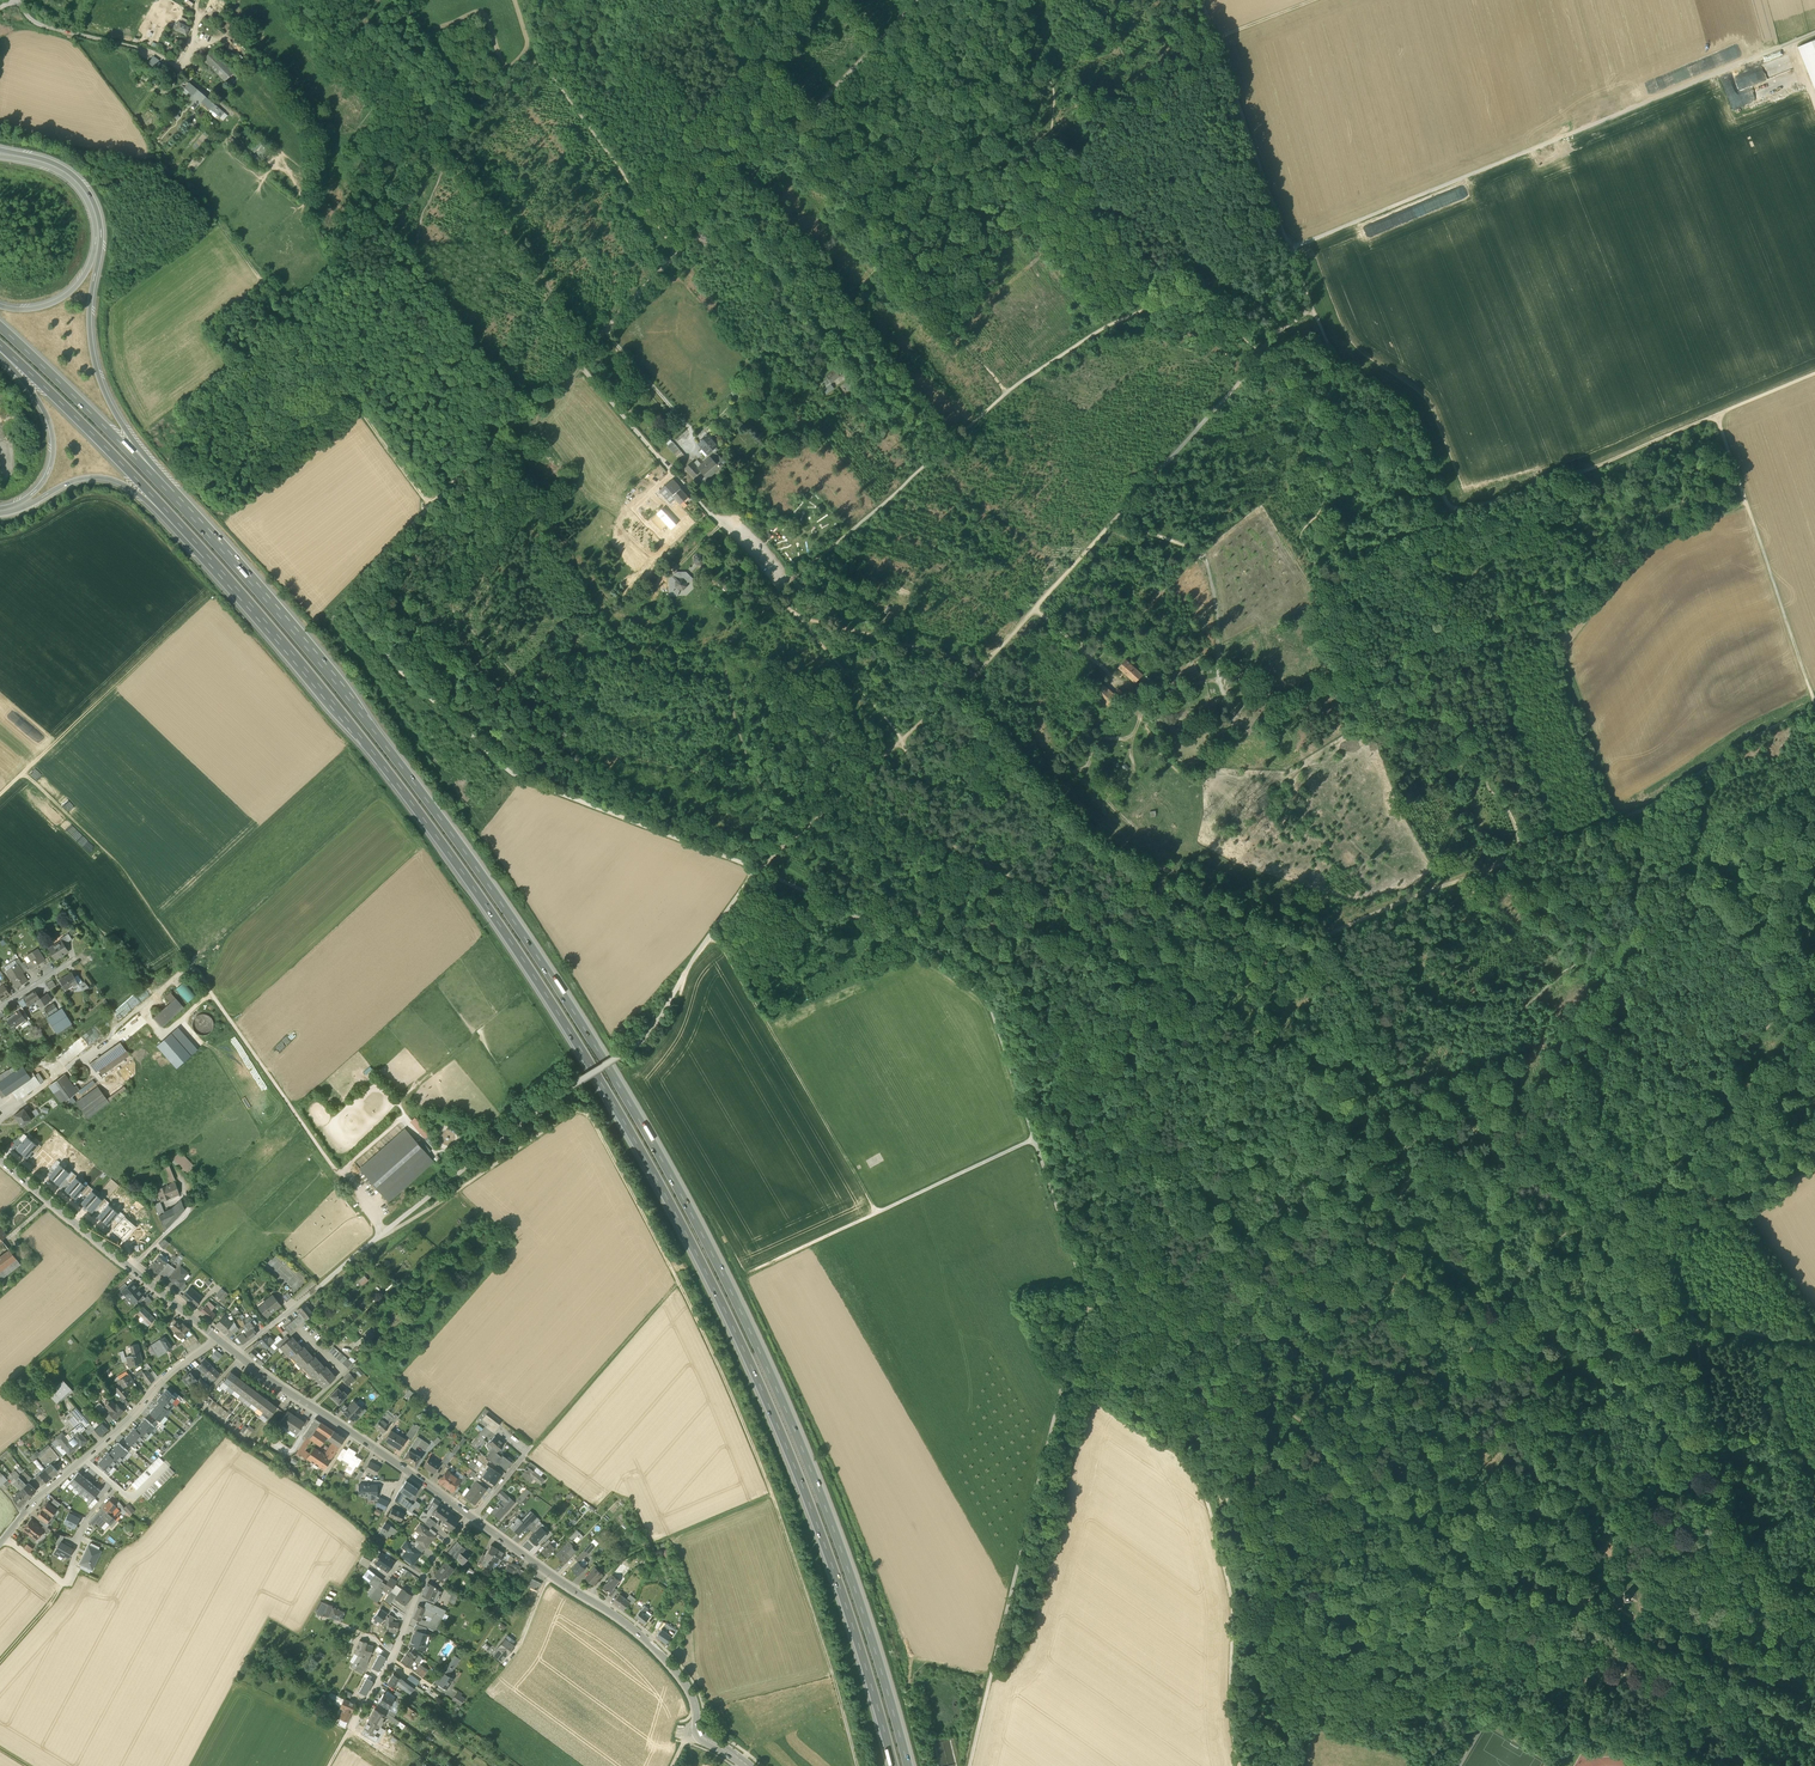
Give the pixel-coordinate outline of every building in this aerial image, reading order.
[(175,30),(186,35),(190,27),(179,22),(175,30)] [(1662,32),(1656,33),(1669,84),(1676,82),(1675,78),(1674,78),(1662,32)] [(1798,47),(1814,89),(1814,40),(1798,47)] [(203,60),(225,81),(234,72),(212,50),(203,60)] [(1750,92),(1739,96),(1742,104),(1791,87),(1788,79),(1775,84),(1773,80),(1749,89),(1750,92)] [(185,87),(211,110),(215,104),(189,82),(185,87)] [(211,110),(220,118),(224,113),(215,104),(211,110)] [(1725,134),(1731,132),(1723,110),(1717,112),(1725,134)] [(1503,123),(1497,125),(1506,152),(1512,150),(1503,123)] [(260,160),(267,149),(262,146),(255,156),(260,160)] [(827,380),(830,383),(840,375),(838,372),(837,373),(835,371),(828,377),(829,378),(827,380)] [(672,439),(668,434),(662,438),(667,443),(672,439)] [(710,453),(712,455),(718,450),(716,447),(718,446),(709,435),(708,435),(706,435),(704,436),(705,438),(699,443),(699,444),(699,445),(701,447),(702,447),(703,448),(708,454),(710,453)] [(667,446),(681,462),(687,458),(673,441),(667,446)] [(705,457),(708,454),(703,448),(699,452),(701,454),(702,453),(705,457)] [(717,464),(718,465),(721,463),(723,461),(717,453),(711,458),(717,464)] [(701,464),(698,468),(701,471),(704,475),(717,464),(711,458),(710,456),(701,464)] [(694,477),(701,471),(698,468),(694,463),(692,462),(685,468),(694,477)] [(717,464),(704,475),(707,479),(720,467),(718,465),(717,464)] [(681,488),(673,479),(665,486),(673,495),(681,488)] [(676,498),(673,495),(665,486),(660,491),(671,503),(676,498)] [(676,498),(681,504),(684,501),(688,497),(681,488),(673,495),(676,498)] [(674,518),(664,508),(662,509),(672,519),(674,518)] [(662,509),(658,514),(672,529),(678,522),(674,518),(672,519),(662,509)] [(762,536),(766,540),(772,535),(769,530),(768,531),(762,536)] [(790,558),(795,554),(789,546),(785,550),(790,558)] [(698,555),(702,555),(702,554),(697,554),(694,557),(694,562),(697,565),(698,564),(695,561),(695,557),(698,555)] [(702,554),(702,555),(704,557),(704,561),(701,564),(698,564),(697,565),(702,565),(705,562),(705,557),(702,554)] [(698,564),(701,564),(704,561),(704,557),(702,555),(698,555),(695,557),(695,561),(698,564)] [(677,595),(670,595),(669,596),(687,596),(694,589),(693,581),(695,580),(686,572),(686,573),(693,580),(686,582),(686,586),(683,589),(680,589),(677,595)] [(677,573),(686,573),(686,572),(676,572),(669,579),(669,596),(670,595),(670,580),(677,573)] [(670,580),(670,595),(677,595),(680,589),(683,589),(686,586),(686,582),(693,580),(686,573),(677,573),(670,580)] [(798,583),(802,588),(807,583),(802,579),(798,583)] [(802,588),(798,583),(797,582),(794,585),(795,587),(800,592),(801,593),(804,590),(802,588)] [(800,592),(795,587),(792,590),(797,595),(800,592)] [(1119,668),(1128,677),(1135,668),(1126,660),(1119,668)] [(1128,677),(1135,684),(1143,675),(1135,668),(1128,677)] [(1095,694),(1112,709),(1120,700),(1103,685),(1095,694)] [(68,933),(64,936),(67,942),(72,939),(68,933)] [(49,951),(55,960),(64,954),(64,953),(68,951),(64,944),(62,941),(61,941),(53,946),(54,948),(49,951)] [(30,969),(31,969),(45,960),(38,948),(28,955),(32,961),(28,964),(27,964),(30,969)] [(26,961),(22,963),(27,971),(30,969),(27,964),(28,964),(26,961)] [(24,973),(27,971),(22,963),(19,965),(24,973)] [(7,971),(17,987),(27,981),(22,973),(23,973),(24,973),(19,965),(18,964),(15,966),(14,966),(7,971)] [(60,980),(65,989),(72,985),(74,988),(79,985),(79,984),(72,973),(60,980)] [(46,983),(50,989),(56,985),(52,979),(46,983)] [(79,985),(83,991),(89,987),(84,981),(79,984),(79,985)] [(184,981),(176,989),(188,1002),(196,995),(184,981)] [(273,995),(289,988),(285,981),(269,988),(273,995)] [(0,988),(0,999),(9,993),(4,985),(0,988)] [(38,1003),(40,1008),(43,1006),(51,1000),(52,1000),(47,993),(40,998),(35,990),(23,998),(27,1004),(28,1006),(33,1003),(34,1006),(36,1004),(35,1003),(37,1002),(38,1003)] [(166,997),(171,1003),(176,998),(171,993),(166,997)] [(268,995),(252,1006),(255,1010),(271,998),(268,995)] [(18,1001),(22,1007),(27,1004),(23,998),(18,1001)] [(154,1017),(162,1026),(183,1007),(176,998),(171,1003),(154,1017)] [(45,1008),(49,1015),(58,1009),(53,1003),(45,1008)] [(6,1019),(14,1030),(27,1020),(23,1015),(18,1008),(10,1014),(11,1016),(6,1019)] [(47,1018),(56,1033),(72,1023),(62,1008),(47,1018)] [(199,1015),(194,1019),(193,1025),(195,1031),(200,1034),(207,1034),(212,1030),(213,1024),(211,1018),(206,1014),(199,1015)] [(94,1026),(56,1056),(63,1066),(102,1036),(94,1026)] [(177,1028),(171,1034),(190,1055),(196,1050),(177,1028)] [(158,1045),(177,1067),(190,1055),(171,1034),(158,1045)] [(89,1063),(96,1072),(99,1070),(126,1051),(120,1042),(89,1063)] [(129,1055),(126,1051),(99,1070),(102,1075),(129,1055)] [(74,1069),(74,1075),(78,1079),(84,1080),(88,1076),(88,1070),(84,1066),(79,1065),(74,1069)] [(12,1091),(31,1078),(28,1073),(23,1066),(16,1071),(0,1082),(0,1087),(2,1090),(6,1095),(12,1091)] [(16,1071),(12,1067),(8,1070),(8,1069),(0,1074),(0,1082),(16,1071)] [(39,1072),(35,1075),(40,1083),(44,1080),(39,1072)] [(49,1086),(62,1103),(64,1102),(72,1096),(77,1092),(65,1074),(49,1086)] [(35,1075),(31,1078),(12,1091),(18,1100),(41,1084),(40,1083),(35,1075)] [(93,1080),(78,1091),(80,1094),(95,1083),(93,1080)] [(76,1102),(88,1117),(97,1110),(109,1101),(107,1099),(98,1086),(76,1102)] [(107,1099),(109,1101),(126,1089),(124,1086),(107,1099)] [(72,1096),(64,1102),(68,1107),(76,1101),(72,1096)] [(14,1115),(22,1126),(31,1119),(35,1116),(32,1111),(30,1109),(26,1111),(24,1108),(14,1115)] [(412,1121),(426,1137),(429,1134),(415,1118),(412,1121)] [(360,1169),(388,1201),(434,1161),(427,1154),(430,1151),(421,1140),(418,1143),(405,1129),(360,1169)] [(18,1141),(20,1143),(27,1136),(24,1134),(18,1141)] [(435,1141),(429,1134),(426,1137),(432,1144),(435,1141)] [(16,1148),(21,1153),(32,1141),(27,1136),(20,1143),(16,1148)] [(27,1157),(32,1151),(37,1145),(32,1141),(21,1153),(27,1157)] [(32,1151),(35,1153),(41,1146),(38,1144),(37,1145),(32,1151)] [(35,1153),(38,1156),(43,1150),(44,1149),(41,1146),(35,1153)] [(32,1162),(38,1167),(48,1154),(43,1150),(38,1156),(32,1162)] [(174,1157),(184,1168),(190,1162),(180,1152),(174,1157)] [(43,1171),(49,1165),(53,1159),(48,1154),(38,1167),(43,1171)] [(49,1165),(51,1167),(57,1160),(55,1157),(53,1159),(49,1165)] [(51,1167),(54,1169),(59,1164),(60,1162),(57,1160),(51,1167)] [(159,1172),(165,1186),(165,1185),(175,1181),(172,1172),(167,1161),(159,1164),(162,1171),(159,1172)] [(184,1168),(187,1171),(193,1165),(190,1162),(184,1168)] [(48,1176),(54,1180),(64,1168),(59,1164),(54,1169),(48,1176)] [(59,1185),(65,1178),(70,1173),(64,1168),(54,1180),(59,1185)] [(65,1178),(68,1180),(74,1173),(71,1171),(70,1173),(65,1178)] [(68,1180),(70,1183),(75,1177),(77,1176),(74,1173),(68,1180)] [(65,1189),(70,1194),(81,1182),(75,1177),(70,1183),(65,1189)] [(175,1181),(165,1185),(167,1191),(166,1192),(168,1198),(179,1194),(175,1181)] [(75,1198),(81,1191),(86,1186),(81,1182),(70,1194),(75,1198)] [(81,1191),(84,1194),(90,1187),(88,1184),(86,1186),(81,1191)] [(161,1201),(168,1198),(166,1192),(167,1191),(165,1185),(165,1186),(157,1189),(161,1201)] [(84,1194),(87,1196),(92,1190),(93,1189),(90,1187),(84,1194)] [(81,1203),(87,1207),(97,1195),(92,1190),(87,1196),(81,1203)] [(92,1212),(98,1205),(102,1200),(97,1195),(87,1207),(92,1212)] [(98,1205),(100,1207),(107,1200),(104,1198),(102,1200),(98,1205)] [(100,1207),(103,1210),(108,1204),(109,1203),(107,1200),(100,1207)] [(164,1229),(165,1230),(185,1209),(184,1208),(182,1201),(181,1201),(173,1209),(165,1213),(160,1201),(154,1204),(165,1229),(164,1229)] [(98,1216),(103,1221),(113,1209),(108,1204),(103,1210),(98,1216)] [(108,1225),(114,1219),(119,1213),(113,1209),(103,1221),(108,1225)] [(114,1219),(117,1221),(123,1214),(120,1211),(119,1213),(114,1219)] [(117,1221),(120,1223),(124,1218),(126,1216),(123,1214),(117,1221)] [(114,1230),(119,1234),(130,1222),(124,1218),(120,1223),(114,1230)] [(124,1239),(130,1232),(135,1227),(130,1222),(119,1234),(124,1239)] [(130,1232),(133,1235),(139,1228),(136,1225),(135,1227),(130,1232)] [(142,1230),(139,1228),(133,1235),(136,1237),(142,1230)] [(142,1233),(135,1241),(143,1248),(150,1240),(142,1233)] [(160,1245),(164,1248),(169,1242),(165,1239),(160,1245)] [(17,1259),(10,1249),(9,1250),(0,1257),(0,1271),(17,1259)] [(157,1276),(159,1273),(161,1270),(167,1263),(158,1256),(148,1269),(157,1276)] [(0,1271),(0,1278),(1,1279),(21,1264),(17,1259),(0,1271)] [(161,1273),(164,1275),(171,1265),(167,1263),(161,1270),(163,1271),(161,1273)] [(175,1269),(171,1265),(164,1275),(168,1278),(175,1269)] [(172,1280),(175,1283),(180,1288),(184,1283),(181,1280),(183,1278),(187,1273),(188,1273),(180,1266),(170,1278),(172,1280)] [(364,1275),(358,1280),(362,1285),(368,1280),(364,1275)] [(122,1291),(127,1298),(138,1288),(133,1282),(127,1286),(122,1291)] [(182,1296),(195,1307),(200,1300),(198,1298),(197,1294),(190,1287),(182,1296)] [(143,1295),(138,1288),(127,1298),(133,1304),(136,1301),(143,1295)] [(216,1295),(220,1298),(225,1291),(222,1288),(216,1295)] [(228,1294),(225,1291),(220,1298),(224,1301),(226,1299),(224,1298),(228,1294)] [(282,1296),(286,1302),(292,1297),(288,1292),(282,1296)] [(258,1306),(267,1317),(282,1305),(277,1300),(273,1294),(264,1301),(265,1302),(259,1307),(258,1306)] [(136,1301),(138,1304),(142,1300),(145,1298),(143,1295),(136,1301)] [(205,1305),(211,1311),(215,1307),(214,1306),(209,1302),(205,1305)] [(298,1316),(303,1322),(308,1318),(313,1314),(305,1303),(297,1309),(300,1312),(297,1315),(298,1316)] [(200,1311),(210,1320),(215,1314),(211,1311),(205,1305),(204,1307),(200,1311)] [(141,1322),(146,1327),(154,1319),(142,1306),(136,1312),(143,1319),(141,1322)] [(313,1313),(313,1314),(308,1318),(311,1322),(316,1317),(313,1313)] [(254,1318),(258,1323),(261,1321),(255,1314),(252,1316),(254,1318)] [(216,1325),(224,1332),(228,1328),(232,1323),(224,1316),(216,1325)] [(294,1320),(290,1323),(294,1329),(298,1325),(303,1322),(298,1316),(294,1320)] [(254,1318),(252,1319),(248,1322),(247,1323),(251,1329),(252,1327),(253,1328),(258,1323),(254,1318)] [(168,1325),(172,1328),(177,1321),(174,1319),(168,1325)] [(175,1333),(182,1338),(189,1329),(186,1326),(186,1325),(185,1325),(184,1325),(183,1324),(181,1325),(177,1321),(172,1328),(176,1332),(175,1333)] [(232,1323),(228,1328),(231,1331),(236,1326),(235,1323),(233,1321),(232,1323)] [(290,1323),(284,1327),(288,1333),(294,1329),(290,1323)] [(231,1331),(234,1334),(239,1329),(236,1326),(231,1331)] [(257,1333),(253,1328),(252,1327),(251,1329),(248,1330),(244,1334),(243,1335),(248,1340),(257,1333)] [(364,1334),(369,1340),(375,1335),(370,1329),(364,1334)] [(243,1344),(248,1340),(243,1335),(244,1334),(242,1333),(237,1337),(241,1342),(243,1344)] [(194,1334),(188,1338),(192,1344),(198,1340),(194,1334)] [(273,1343),(275,1345),(282,1339),(278,1335),(273,1340),(274,1341),(273,1343)] [(165,1336),(160,1339),(168,1350),(172,1347),(165,1336)] [(261,1344),(266,1349),(270,1345),(273,1343),(274,1341),(273,1340),(270,1337),(268,1339),(265,1336),(259,1341),(261,1344)] [(275,1345),(278,1348),(281,1346),(289,1338),(287,1336),(282,1339),(275,1345)] [(281,1346),(286,1352),(296,1342),(291,1336),(289,1338),(281,1346)] [(365,1340),(362,1336),(355,1342),(357,1346),(365,1340)] [(186,1348),(192,1344),(188,1338),(182,1342),(186,1348)] [(168,1351),(168,1350),(160,1339),(150,1346),(155,1353),(157,1357),(165,1351),(166,1352),(168,1351)] [(291,1357),(292,1356),(301,1348),(296,1342),(286,1352),(291,1357)] [(131,1345),(134,1354),(139,1353),(137,1344),(131,1345)] [(266,1349),(271,1354),(272,1353),(278,1348),(275,1345),(273,1346),(272,1345),(271,1346),(270,1345),(266,1349)] [(155,1353),(150,1346),(147,1348),(152,1356),(155,1353)] [(292,1356),(297,1361),(308,1352),(303,1346),(301,1348),(292,1356)] [(249,1354),(261,1365),(263,1363),(263,1362),(266,1359),(254,1349),(249,1354)] [(211,1356),(216,1360),(217,1358),(216,1357),(220,1353),(216,1350),(211,1356)] [(302,1367),(303,1366),(313,1357),(308,1352),(297,1361),(302,1367)] [(142,1362),(139,1353),(134,1354),(126,1356),(127,1357),(128,1361),(129,1365),(142,1362)] [(303,1366),(308,1371),(319,1362),(314,1356),(313,1357),(303,1366)] [(199,1366),(203,1370),(206,1373),(212,1367),(205,1359),(200,1365),(199,1366)] [(313,1377),(315,1376),(324,1367),(319,1362),(308,1371),(313,1377)] [(207,1379),(210,1376),(213,1380),(220,1374),(212,1366),(212,1367),(206,1373),(203,1375),(204,1376),(207,1379)] [(315,1376),(320,1381),(330,1372),(325,1366),(324,1367),(315,1376)] [(364,1373),(357,1366),(353,1369),(359,1377),(364,1373)] [(200,1377),(201,1378),(204,1376),(203,1375),(200,1372),(195,1368),(195,1367),(193,1370),(200,1377)] [(142,1375),(148,1384),(153,1380),(149,1374),(148,1373),(145,1375),(144,1373),(143,1371),(142,1370),(135,1374),(138,1378),(142,1375)] [(191,1372),(197,1380),(200,1377),(193,1370),(191,1372)] [(117,1377),(119,1380),(129,1374),(126,1371),(117,1377)] [(223,1381),(229,1386),(237,1376),(231,1371),(223,1381)] [(190,1386),(194,1383),(197,1380),(191,1372),(183,1379),(190,1386)] [(335,1377),(330,1372),(320,1381),(325,1387),(335,1377)] [(342,1379),(344,1381),(351,1375),(349,1372),(344,1377),(342,1379)] [(117,1381),(120,1385),(122,1388),(123,1388),(134,1382),(129,1374),(119,1380),(118,1381),(117,1381)] [(344,1381),(348,1385),(355,1379),(351,1375),(344,1381)] [(237,1376),(229,1386),(235,1390),(242,1380),(237,1376)] [(201,1378),(200,1377),(197,1380),(202,1384),(207,1390),(210,1387),(204,1381),(201,1378)] [(49,1395),(57,1403),(72,1389),(63,1380),(52,1390),(53,1391),(49,1395)] [(202,1384),(197,1380),(194,1383),(198,1388),(202,1384)] [(242,1380),(235,1390),(241,1394),(248,1385),(242,1380)] [(229,1386),(223,1381),(220,1386),(226,1390),(226,1389),(229,1386)] [(128,1394),(123,1388),(122,1388),(120,1385),(115,1389),(118,1392),(121,1396),(124,1398),(128,1394)] [(241,1394),(246,1399),(254,1389),(248,1385),(241,1394)] [(232,1394),(235,1390),(229,1386),(226,1389),(232,1394)] [(330,1395),(339,1404),(346,1396),(347,1394),(346,1394),(348,1392),(345,1390),(344,1391),(343,1390),(342,1392),(338,1388),(330,1395)] [(166,1389),(162,1395),(172,1403),(176,1398),(173,1394),(166,1389)] [(246,1399),(252,1403),(259,1393),(254,1389),(246,1399)] [(413,1393),(409,1389),(404,1395),(408,1399),(413,1393)] [(133,1402),(136,1404),(143,1394),(140,1392),(133,1402)] [(173,1394),(176,1398),(180,1401),(181,1402),(183,1399),(175,1392),(173,1394)] [(252,1403),(258,1407),(265,1398),(259,1393),(252,1403)] [(241,1394),(238,1398),(243,1402),(246,1399),(241,1394)] [(167,1409),(172,1403),(162,1395),(157,1400),(159,1402),(163,1405),(167,1409)] [(118,1398),(126,1406),(129,1403),(124,1398),(121,1396),(119,1398),(118,1398)] [(176,1398),(172,1403),(175,1405),(176,1406),(180,1401),(176,1398)] [(265,1398),(258,1407),(263,1412),(271,1402),(265,1398)] [(243,1402),(249,1407),(252,1403),(246,1399),(243,1402)] [(105,1405),(110,1410),(115,1405),(111,1400),(105,1405)] [(362,1409),(356,1403),(354,1401),(351,1404),(348,1407),(344,1412),(353,1420),(358,1414),(363,1409),(362,1409)] [(95,1406),(102,1413),(106,1409),(99,1402),(95,1406)] [(159,1402),(154,1407),(164,1416),(169,1410),(167,1409),(163,1405),(159,1402)] [(277,1407),(271,1402),(263,1412),(262,1414),(268,1418),(277,1407)] [(117,1403),(115,1405),(110,1410),(108,1412),(113,1417),(115,1419),(124,1411),(117,1403)] [(249,1407),(255,1411),(258,1407),(252,1403),(249,1407)] [(339,1408),(344,1413),(344,1412),(348,1407),(344,1404),(339,1408)] [(84,1428),(90,1423),(76,1407),(71,1411),(80,1423),(84,1428)] [(160,1421),(164,1416),(154,1407),(150,1413),(157,1419),(160,1421)] [(262,1414),(263,1412),(258,1407),(255,1411),(260,1415),(262,1414)] [(358,1414),(361,1416),(366,1410),(363,1408),(362,1409),(363,1409),(358,1414)] [(101,1414),(109,1422),(113,1417),(108,1412),(106,1409),(102,1413),(101,1414)] [(486,1414),(498,1423),(500,1420),(485,1409),(477,1419),(486,1426),(487,1424),(487,1423),(488,1422),(482,1418),(486,1414)] [(392,1419),(395,1415),(388,1410),(385,1413),(392,1419)] [(280,1422),(285,1426),(293,1414),(287,1411),(280,1422)] [(374,1426),(383,1433),(388,1428),(387,1426),(391,1421),(392,1419),(385,1413),(381,1418),(375,1426),(374,1426)] [(262,1414),(260,1415),(259,1417),(265,1422),(268,1418),(262,1414)] [(285,1426),(291,1430),(299,1418),(293,1414),(285,1426)] [(491,1430),(492,1430),(498,1423),(486,1414),(482,1418),(488,1422),(487,1423),(487,1424),(486,1426),(491,1430)] [(160,1421),(163,1423),(163,1424),(168,1419),(167,1418),(164,1416),(160,1421)] [(101,1422),(106,1427),(109,1425),(103,1418),(99,1422),(100,1423),(101,1422)] [(145,1418),(141,1424),(151,1432),(155,1427),(152,1424),(145,1418)] [(304,1422),(299,1418),(291,1430),(296,1433),(303,1424),(304,1422)] [(304,1435),(305,1435),(308,1437),(312,1439),(318,1430),(326,1435),(330,1438),(334,1431),(315,1418),(304,1435)] [(95,1430),(101,1436),(108,1429),(106,1427),(101,1422),(100,1423),(99,1425),(94,1429),(95,1430)] [(152,1424),(155,1427),(158,1429),(161,1431),(163,1428),(160,1426),(155,1422),(152,1424)] [(72,1432),(73,1434),(78,1430),(81,1434),(85,1430),(86,1430),(84,1428),(80,1423),(73,1429),(71,1430),(72,1431),(72,1432)] [(85,1430),(89,1435),(95,1430),(94,1429),(92,1426),(90,1423),(84,1428),(86,1430),(85,1430)] [(141,1424),(136,1429),(140,1433),(144,1436),(146,1438),(151,1432),(141,1424)] [(405,1437),(411,1440),(419,1428),(414,1424),(405,1437)] [(486,1435),(487,1436),(491,1430),(486,1426),(481,1431),(486,1435)] [(134,1428),(129,1433),(139,1442),(144,1436),(140,1433),(136,1429),(134,1428)] [(87,1441),(81,1434),(78,1430),(73,1434),(72,1434),(74,1436),(72,1438),(68,1441),(65,1437),(59,1442),(60,1443),(68,1452),(69,1453),(70,1453),(70,1454),(73,1451),(72,1451),(78,1446),(79,1448),(82,1446),(82,1445),(83,1444),(83,1445),(86,1443),(85,1442),(87,1441)] [(320,1444),(326,1435),(318,1430),(312,1439),(319,1444),(320,1444)] [(394,1446),(400,1449),(406,1439),(404,1438),(391,1430),(385,1440),(390,1443),(388,1445),(393,1448),(394,1446)] [(345,1438),(334,1431),(330,1438),(329,1439),(333,1442),(339,1446),(345,1438)] [(471,1444),(476,1449),(480,1443),(483,1439),(486,1435),(481,1431),(471,1444)] [(55,1447),(60,1443),(59,1442),(65,1437),(64,1436),(62,1433),(56,1438),(57,1439),(54,1441),(52,1443),(55,1447)] [(135,1447),(139,1442),(129,1433),(125,1439),(132,1445),(135,1447)] [(418,1445),(425,1450),(429,1444),(418,1436),(414,1442),(418,1445)] [(489,1443),(493,1447),(497,1451),(504,1443),(495,1436),(489,1443)] [(297,1452),(301,1455),(305,1450),(312,1439),(308,1437),(307,1438),(297,1452)] [(454,1454),(460,1447),(459,1446),(465,1439),(463,1437),(458,1444),(451,1452),(454,1454)] [(333,1442),(325,1454),(331,1458),(339,1446),(333,1442)] [(404,1458),(415,1465),(420,1457),(415,1454),(417,1451),(415,1449),(418,1445),(414,1442),(409,1450),(404,1458)] [(60,1443),(55,1447),(64,1455),(68,1452),(60,1443)] [(118,1443),(114,1448),(124,1457),(128,1451),(128,1450),(118,1443)] [(33,1454),(36,1458),(40,1455),(50,1446),(48,1444),(39,1452),(37,1450),(33,1454)] [(50,1446),(40,1455),(47,1463),(49,1461),(51,1464),(51,1463),(51,1464),(59,1457),(52,1449),(50,1446)] [(60,1458),(64,1455),(55,1447),(52,1449),(59,1457),(60,1458)] [(324,1470),(331,1458),(325,1454),(315,1447),(310,1454),(307,1458),(324,1470)] [(347,1470),(352,1473),(356,1466),(357,1467),(362,1459),(354,1455),(356,1452),(348,1447),(347,1450),(342,1457),(342,1458),(350,1462),(351,1463),(347,1470)] [(498,1451),(497,1451),(493,1447),(489,1451),(489,1452),(490,1452),(486,1457),(490,1460),(496,1452),(496,1453),(498,1451)] [(119,1462),(124,1457),(114,1448),(109,1454),(113,1457),(117,1461),(119,1462)] [(135,1452),(130,1448),(128,1450),(128,1451),(132,1454),(136,1457),(138,1454),(135,1452)] [(337,1458),(341,1461),(341,1459),(342,1458),(342,1457),(347,1450),(344,1448),(337,1458)] [(0,1455),(0,1459),(10,1452),(8,1449),(0,1455)] [(307,1458),(310,1454),(305,1450),(301,1455),(307,1458)] [(449,1450),(445,1456),(450,1459),(454,1454),(451,1452),(449,1450)] [(128,1451),(124,1457),(128,1460),(132,1454),(128,1451)] [(107,1452),(103,1458),(113,1466),(117,1461),(113,1457),(109,1454),(107,1452)] [(501,1457),(496,1453),(496,1452),(490,1460),(495,1465),(497,1462),(501,1457)] [(483,1464),(486,1466),(487,1465),(486,1464),(489,1461),(485,1458),(486,1457),(482,1454),(477,1459),(478,1460),(483,1464)] [(45,1468),(51,1464),(49,1461),(47,1463),(40,1455),(36,1458),(37,1458),(45,1468)] [(502,1456),(501,1457),(497,1462),(506,1469),(513,1460),(508,1456),(507,1458),(503,1455),(502,1455),(501,1456),(502,1456)] [(428,1468),(435,1472),(441,1463),(430,1456),(423,1465),(428,1469),(428,1468)] [(441,1462),(446,1465),(447,1464),(450,1459),(445,1456),(441,1462)] [(33,1461),(42,1471),(45,1468),(37,1458),(33,1461)] [(108,1472),(113,1466),(103,1458),(98,1463),(105,1469),(108,1472)] [(342,1458),(341,1459),(349,1464),(345,1470),(351,1474),(352,1473),(347,1470),(351,1463),(350,1462),(342,1458)] [(365,1470),(368,1471),(375,1475),(380,1467),(370,1461),(365,1470)] [(468,1465),(478,1472),(479,1469),(477,1467),(478,1466),(475,1464),(471,1461),(468,1465)] [(527,1466),(534,1471),(537,1467),(530,1462),(527,1466)] [(58,1471),(51,1464),(51,1463),(51,1464),(45,1468),(52,1476),(58,1471)] [(479,1479),(489,1466),(487,1465),(486,1466),(483,1464),(480,1468),(479,1469),(478,1472),(479,1473),(476,1477),(479,1479)] [(494,1470),(489,1466),(479,1479),(485,1483),(491,1488),(501,1475),(495,1471),(496,1470),(495,1469),(494,1470)] [(534,1479),(541,1484),(545,1480),(540,1476),(534,1471),(527,1466),(525,1469),(526,1470),(525,1471),(521,1475),(527,1480),(530,1476),(534,1479)] [(544,1472),(537,1467),(534,1471),(540,1476),(544,1472)] [(52,1476),(45,1468),(42,1471),(35,1477),(42,1485),(52,1476)] [(355,1479),(360,1479),(364,1472),(360,1470),(355,1479)] [(439,1482),(445,1487),(454,1475),(447,1470),(445,1472),(439,1482)] [(15,1471),(11,1475),(16,1480),(18,1477),(20,1475),(15,1471)] [(460,1479),(463,1476),(463,1475),(457,1471),(454,1475),(460,1479)] [(70,1481),(70,1482),(71,1483),(74,1486),(75,1487),(84,1477),(78,1472),(70,1481)] [(460,1479),(454,1475),(445,1487),(452,1491),(453,1490),(457,1485),(459,1482),(461,1480),(460,1479)] [(16,1480),(24,1487),(26,1484),(18,1477),(16,1480)] [(32,1479),(34,1480),(39,1487),(42,1485),(35,1477),(32,1479)] [(84,1477),(75,1487),(81,1491),(89,1481),(84,1477)] [(314,1483),(320,1486),(324,1481),(318,1477),(314,1483)] [(68,1479),(61,1487),(63,1489),(70,1482),(70,1481),(68,1479)] [(13,1483),(21,1490),(24,1487),(16,1480),(13,1482),(13,1483)] [(36,1490),(39,1487),(34,1480),(30,1484),(36,1490)] [(95,1486),(89,1481),(81,1491),(86,1496),(95,1486)] [(406,1481),(400,1489),(404,1492),(407,1495),(411,1497),(417,1489),(406,1481)] [(465,1496),(474,1504),(482,1494),(486,1489),(483,1486),(477,1482),(476,1481),(470,1490),(465,1496)] [(28,1482),(26,1484),(24,1487),(31,1495),(36,1490),(30,1484),(28,1482)] [(368,1498),(374,1499),(374,1496),(376,1496),(377,1485),(359,1484),(358,1495),(368,1495),(368,1498)] [(100,1490),(95,1486),(86,1496),(92,1501),(100,1490)] [(31,1495),(24,1487),(21,1490),(19,1492),(27,1500),(31,1495)] [(462,1494),(465,1496),(470,1490),(467,1487),(462,1494)] [(516,1500),(520,1504),(522,1501),(524,1498),(530,1491),(526,1488),(525,1490),(525,1491),(521,1495),(516,1500)] [(399,1503),(404,1492),(400,1489),(394,1500),(399,1503)] [(491,1512),(497,1518),(505,1509),(507,1511),(515,1502),(509,1497),(501,1490),(498,1494),(505,1501),(504,1502),(501,1505),(499,1503),(491,1512)] [(27,1500),(19,1492),(13,1498),(21,1506),(27,1500)] [(404,1492),(399,1503),(401,1504),(404,1507),(408,1501),(404,1499),(407,1495),(404,1492)] [(376,1505),(384,1509),(388,1502),(380,1497),(377,1503),(376,1505)] [(431,1503),(433,1505),(436,1507),(438,1504),(440,1502),(435,1498),(431,1503)] [(51,1502),(58,1508),(61,1504),(54,1499),(51,1502)] [(95,1499),(88,1507),(91,1509),(98,1501),(95,1499)] [(103,1508),(110,1514),(116,1507),(115,1506),(109,1501),(103,1508)] [(123,1515),(127,1512),(123,1508),(124,1508),(119,1502),(115,1506),(116,1507),(121,1511),(120,1512),(123,1515)] [(45,1506),(43,1509),(52,1516),(57,1510),(47,1503),(45,1506)] [(134,1511),(128,1504),(124,1508),(123,1508),(127,1512),(130,1515),(134,1511)] [(432,1513),(444,1522),(450,1513),(438,1504),(436,1507),(432,1513)] [(432,1513),(436,1507),(433,1505),(427,1514),(430,1516),(432,1513)] [(121,1511),(116,1507),(110,1514),(114,1518),(117,1515),(120,1512),(121,1511)] [(103,1508),(90,1522),(94,1525),(96,1523),(99,1526),(105,1519),(106,1521),(110,1524),(111,1525),(115,1520),(114,1518),(110,1514),(103,1508)] [(389,1515),(401,1521),(404,1513),(392,1508),(389,1515)] [(47,1523),(52,1516),(43,1509),(40,1512),(37,1515),(42,1519),(47,1523)] [(427,1514),(423,1511),(419,1518),(425,1522),(427,1520),(429,1517),(430,1516),(427,1514)] [(509,1526),(518,1534),(523,1529),(524,1529),(526,1526),(528,1525),(533,1520),(536,1517),(530,1511),(521,1521),(518,1518),(512,1524),(509,1526)] [(71,1514),(69,1513),(64,1523),(75,1528),(79,1519),(71,1514)] [(458,1520),(450,1513),(444,1522),(442,1524),(451,1530),(458,1520)] [(509,1521),(512,1524),(518,1518),(515,1515),(509,1521)] [(429,1517),(427,1520),(433,1525),(434,1527),(437,1523),(429,1517)] [(40,1522),(44,1525),(47,1528),(49,1525),(47,1523),(42,1519),(40,1522)] [(30,1534),(37,1540),(44,1530),(41,1528),(31,1520),(23,1529),(30,1534)] [(530,1530),(535,1525),(537,1524),(533,1520),(528,1525),(526,1526),(530,1530)] [(106,1521),(101,1527),(104,1530),(110,1524),(106,1521)] [(386,1523),(383,1527),(391,1532),(392,1533),(394,1534),(398,1530),(386,1523)] [(529,1538),(536,1545),(541,1540),(544,1537),(542,1535),(548,1529),(542,1523),(538,1528),(536,1530),(537,1531),(534,1533),(529,1538)] [(51,1531),(47,1528),(44,1525),(41,1528),(44,1530),(48,1534),(51,1531)] [(420,1542),(426,1548),(435,1536),(428,1531),(420,1525),(416,1530),(421,1535),(417,1540),(420,1542)] [(379,1533),(387,1538),(391,1532),(383,1527),(379,1533)] [(542,1535),(544,1537),(546,1540),(552,1533),(548,1529),(542,1535)] [(570,1538),(573,1541),(574,1540),(578,1536),(577,1535),(578,1533),(577,1531),(570,1538)] [(61,1542),(65,1536),(57,1533),(54,1543),(59,1545),(61,1542)] [(27,1537),(34,1542),(37,1540),(30,1534),(27,1537)] [(553,1539),(551,1541),(550,1543),(555,1548),(559,1544),(553,1539)] [(457,1540),(453,1546),(461,1553),(463,1550),(465,1547),(457,1540)] [(411,1563),(413,1564),(414,1564),(422,1553),(416,1548),(410,1543),(407,1541),(403,1547),(408,1551),(404,1557),(405,1558),(411,1563)] [(65,1542),(64,1544),(61,1542),(59,1545),(56,1550),(54,1554),(58,1556),(59,1554),(64,1557),(65,1555),(68,1557),(73,1549),(69,1547),(71,1545),(65,1542)] [(420,1542),(418,1545),(424,1551),(426,1548),(420,1542)] [(556,1555),(565,1564),(577,1551),(572,1546),(573,1545),(570,1542),(556,1555)] [(591,1542),(584,1550),(588,1554),(595,1546),(591,1542)] [(92,1568),(92,1569),(98,1555),(97,1554),(99,1550),(98,1550),(95,1548),(96,1545),(91,1543),(90,1546),(89,1546),(81,1563),(82,1564),(89,1567),(92,1568)] [(541,1552),(547,1557),(555,1548),(550,1543),(546,1546),(541,1552)] [(485,1556),(490,1559),(493,1554),(495,1555),(498,1549),(490,1545),(484,1555),(484,1556),(485,1556)] [(394,1561),(395,1561),(397,1558),(380,1546),(378,1550),(381,1551),(394,1561)] [(456,1558),(457,1558),(461,1553),(453,1546),(448,1551),(456,1558)] [(498,1549),(495,1555),(500,1558),(504,1553),(498,1549)] [(461,1553),(467,1558),(470,1555),(463,1550),(461,1553)] [(584,1550),(576,1559),(578,1561),(580,1562),(584,1558),(588,1554),(584,1550)] [(376,1564),(387,1571),(394,1561),(381,1551),(378,1556),(374,1562),(376,1564)] [(467,1558),(461,1553),(457,1558),(459,1559),(459,1561),(462,1563),(463,1563),(464,1562),(467,1558)] [(493,1554),(490,1559),(493,1561),(498,1563),(498,1562),(500,1558),(495,1555),(493,1554)] [(371,1561),(365,1558),(363,1556),(359,1562),(366,1567),(371,1561)] [(490,1559),(485,1556),(481,1564),(486,1567),(490,1559)] [(571,1569),(579,1575),(586,1568),(585,1568),(587,1566),(585,1565),(588,1562),(584,1558),(580,1562),(578,1561),(571,1569)] [(501,1564),(498,1562),(498,1563),(493,1561),(489,1568),(499,1569),(501,1564)] [(438,1578),(443,1582),(441,1580),(443,1578),(444,1579),(445,1577),(444,1577),(445,1575),(447,1577),(454,1569),(446,1562),(440,1568),(441,1569),(435,1575),(434,1575),(438,1578)] [(589,1569),(591,1572),(595,1568),(596,1568),(597,1566),(594,1564),(589,1569)] [(465,1573),(471,1578),(474,1572),(469,1567),(465,1573)] [(515,1575),(521,1578),(525,1571),(518,1568),(515,1575)] [(586,1578),(593,1584),(602,1574),(596,1568),(595,1568),(591,1572),(586,1578)] [(362,1578),(365,1580),(371,1571),(368,1569),(362,1578)] [(365,1580),(368,1583),(374,1574),(371,1571),(365,1580)] [(383,1579),(374,1574),(368,1583),(373,1586),(376,1589),(377,1586),(383,1589),(386,1585),(381,1581),(383,1579)] [(611,1592),(612,1592),(615,1588),(615,1587),(617,1585),(618,1585),(621,1581),(620,1581),(618,1579),(619,1579),(613,1574),(609,1579),(611,1580),(610,1581),(608,1584),(607,1583),(603,1588),(608,1592),(609,1590),(612,1591),(611,1592)] [(389,1593),(390,1591),(395,1585),(397,1582),(390,1578),(386,1585),(383,1589),(383,1590),(387,1592),(389,1593)] [(435,1582),(442,1586),(444,1583),(443,1582),(438,1578),(435,1582)] [(528,1586),(538,1591),(542,1583),(532,1578),(528,1586)] [(435,1601),(440,1590),(435,1587),(435,1586),(434,1586),(434,1585),(428,1583),(422,1596),(428,1598),(435,1601)] [(402,1590),(395,1585),(390,1591),(396,1595),(396,1596),(397,1597),(402,1590)] [(376,1589),(373,1586),(367,1595),(370,1597),(376,1589)] [(383,1590),(383,1589),(377,1586),(376,1589),(370,1597),(370,1598),(377,1602),(383,1595),(381,1594),(383,1590)] [(1621,1588),(1624,1602),(1637,1600),(1634,1586),(1621,1588)] [(609,1595),(612,1598),(618,1590),(615,1588),(612,1592),(611,1592),(610,1593),(609,1595)] [(403,1589),(402,1590),(397,1597),(396,1598),(405,1605),(411,1595),(403,1589)] [(384,1600),(390,1604),(396,1596),(396,1595),(390,1591),(389,1593),(384,1600)] [(614,1602),(624,1610),(630,1602),(634,1597),(630,1594),(627,1599),(620,1594),(614,1602)] [(425,1608),(434,1612),(436,1606),(434,1605),(426,1601),(424,1608),(425,1608)] [(317,1613),(327,1617),(333,1606),(323,1602),(317,1613)] [(421,1619),(423,1614),(425,1608),(424,1608),(418,1605),(413,1618),(420,1620),(420,1621),(421,1619)] [(327,1617),(341,1621),(346,1610),(333,1606),(327,1617)] [(434,1612),(435,1612),(443,1616),(444,1613),(446,1610),(436,1606),(434,1612)] [(434,1612),(425,1608),(423,1614),(428,1616),(428,1617),(432,1619),(435,1612),(434,1612)] [(374,1618),(380,1623),(387,1613),(380,1609),(374,1618)] [(636,1616),(645,1624),(650,1617),(645,1613),(644,1613),(641,1610),(636,1616)] [(432,1619),(430,1622),(438,1626),(441,1619),(443,1616),(435,1612),(432,1619)] [(420,1620),(418,1625),(427,1628),(429,1624),(430,1622),(432,1619),(428,1617),(428,1616),(426,1621),(421,1619),(420,1621),(420,1620)] [(398,1623),(392,1623),(390,1622),(390,1623),(389,1630),(391,1630),(391,1633),(396,1634),(397,1631),(398,1631),(398,1623)] [(424,1634),(427,1628),(418,1625),(417,1624),(414,1628),(414,1632),(414,1634),(415,1634),(416,1633),(422,1636),(422,1633),(424,1634),(424,1633),(424,1634)] [(665,1624),(662,1629),(672,1636),(676,1630),(673,1628),(668,1624),(667,1626),(665,1624)] [(667,1643),(672,1636),(662,1629),(661,1630),(657,1636),(667,1643)] [(416,1647),(420,1649),(420,1648),(421,1648),(422,1644),(426,1646),(430,1636),(424,1634),(424,1633),(424,1634),(422,1633),(422,1636),(416,1633),(415,1634),(414,1638),(413,1637),(413,1638),(410,1644),(416,1646),(415,1647),(416,1647)] [(508,1636),(505,1639),(511,1644),(514,1641),(508,1636)] [(514,1646),(511,1644),(505,1639),(498,1647),(500,1649),(498,1652),(505,1657),(509,1652),(511,1653),(513,1650),(511,1649),(514,1646)] [(385,1647),(390,1651),(394,1644),(386,1640),(385,1647)] [(355,1653),(359,1655),(363,1656),(363,1654),(366,1644),(367,1643),(359,1641),(355,1653)] [(373,1646),(366,1644),(363,1654),(369,1656),(370,1656),(373,1646)] [(412,1664),(414,1660),(416,1657),(414,1655),(414,1654),(413,1654),(409,1651),(401,1662),(409,1667),(410,1666),(411,1667),(412,1664)] [(495,1655),(502,1661),(505,1657),(498,1652),(495,1655)] [(350,1661),(353,1663),(356,1659),(359,1655),(355,1653),(350,1661)] [(363,1656),(360,1661),(367,1663),(369,1656),(363,1654),(363,1656)] [(379,1654),(372,1667),(378,1670),(385,1658),(379,1654)] [(417,1655),(416,1657),(414,1660),(419,1664),(423,1658),(417,1655)] [(439,1684),(446,1689),(453,1679),(448,1676),(459,1659),(455,1656),(448,1666),(446,1664),(435,1681),(439,1684)] [(355,1669),(360,1661),(356,1659),(353,1663),(351,1667),(355,1669)] [(367,1663),(360,1661),(355,1669),(361,1673),(367,1663)] [(415,1672),(423,1677),(428,1670),(421,1664),(415,1672)] [(397,1683),(398,1684),(401,1679),(393,1674),(388,1683),(394,1687),(397,1683)] [(410,1674),(407,1679),(416,1685),(419,1680),(410,1674)] [(370,1680),(366,1678),(359,1691),(366,1694),(372,1681),(370,1680)] [(398,1684),(410,1693),(413,1688),(401,1679),(398,1684)] [(414,1688),(416,1685),(407,1679),(405,1681),(414,1688)] [(414,1688),(417,1690),(419,1691),(422,1693),(424,1691),(416,1685),(414,1688)] [(352,1694),(345,1689),(342,1694),(350,1698),(352,1694)] [(385,1694),(394,1700),(396,1696),(387,1690),(385,1694)] [(461,1696),(457,1693),(452,1700),(460,1705),(465,1699),(461,1696)] [(379,1702),(390,1709),(393,1705),(391,1704),(394,1700),(385,1694),(383,1694),(379,1702)] [(340,1707),(344,1709),(345,1709),(352,1712),(356,1704),(344,1699),(343,1701),(340,1707)] [(393,1705),(390,1709),(389,1710),(396,1714),(402,1704),(394,1700),(391,1704),(393,1705)] [(348,1721),(352,1712),(345,1709),(344,1709),(340,1718),(347,1721),(348,1721)] [(373,1712),(369,1719),(380,1727),(383,1721),(382,1720),(385,1715),(375,1709),(373,1712)] [(338,1724),(345,1728),(348,1721),(347,1721),(340,1718),(338,1724)] [(378,1730),(380,1727),(369,1719),(364,1728),(369,1730),(368,1732),(369,1733),(373,1735),(377,1729),(378,1730)] [(399,1721),(396,1724),(403,1729),(405,1726),(399,1721)] [(361,1734),(367,1737),(369,1733),(368,1732),(369,1730),(364,1728),(361,1734)]
